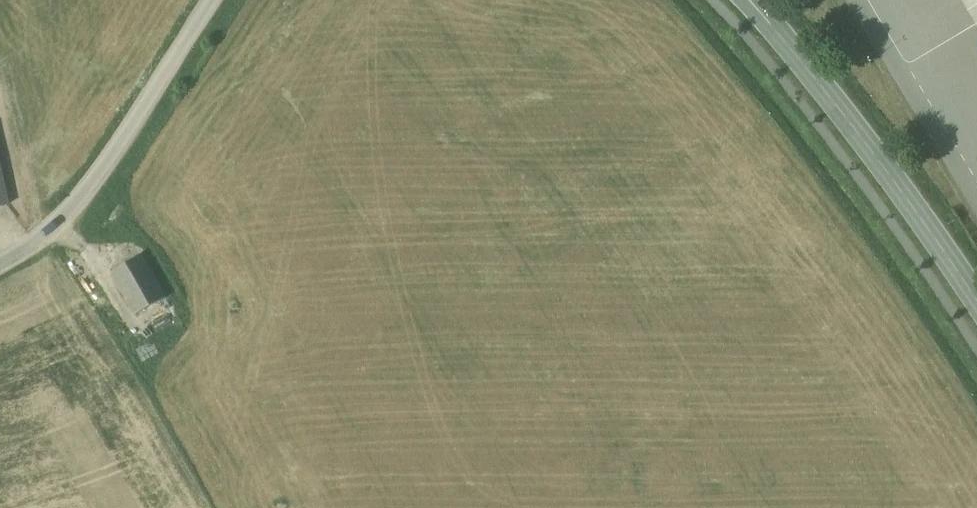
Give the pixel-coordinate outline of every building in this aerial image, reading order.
[(166,298),(142,255),(112,272),(137,315),(166,298)]
